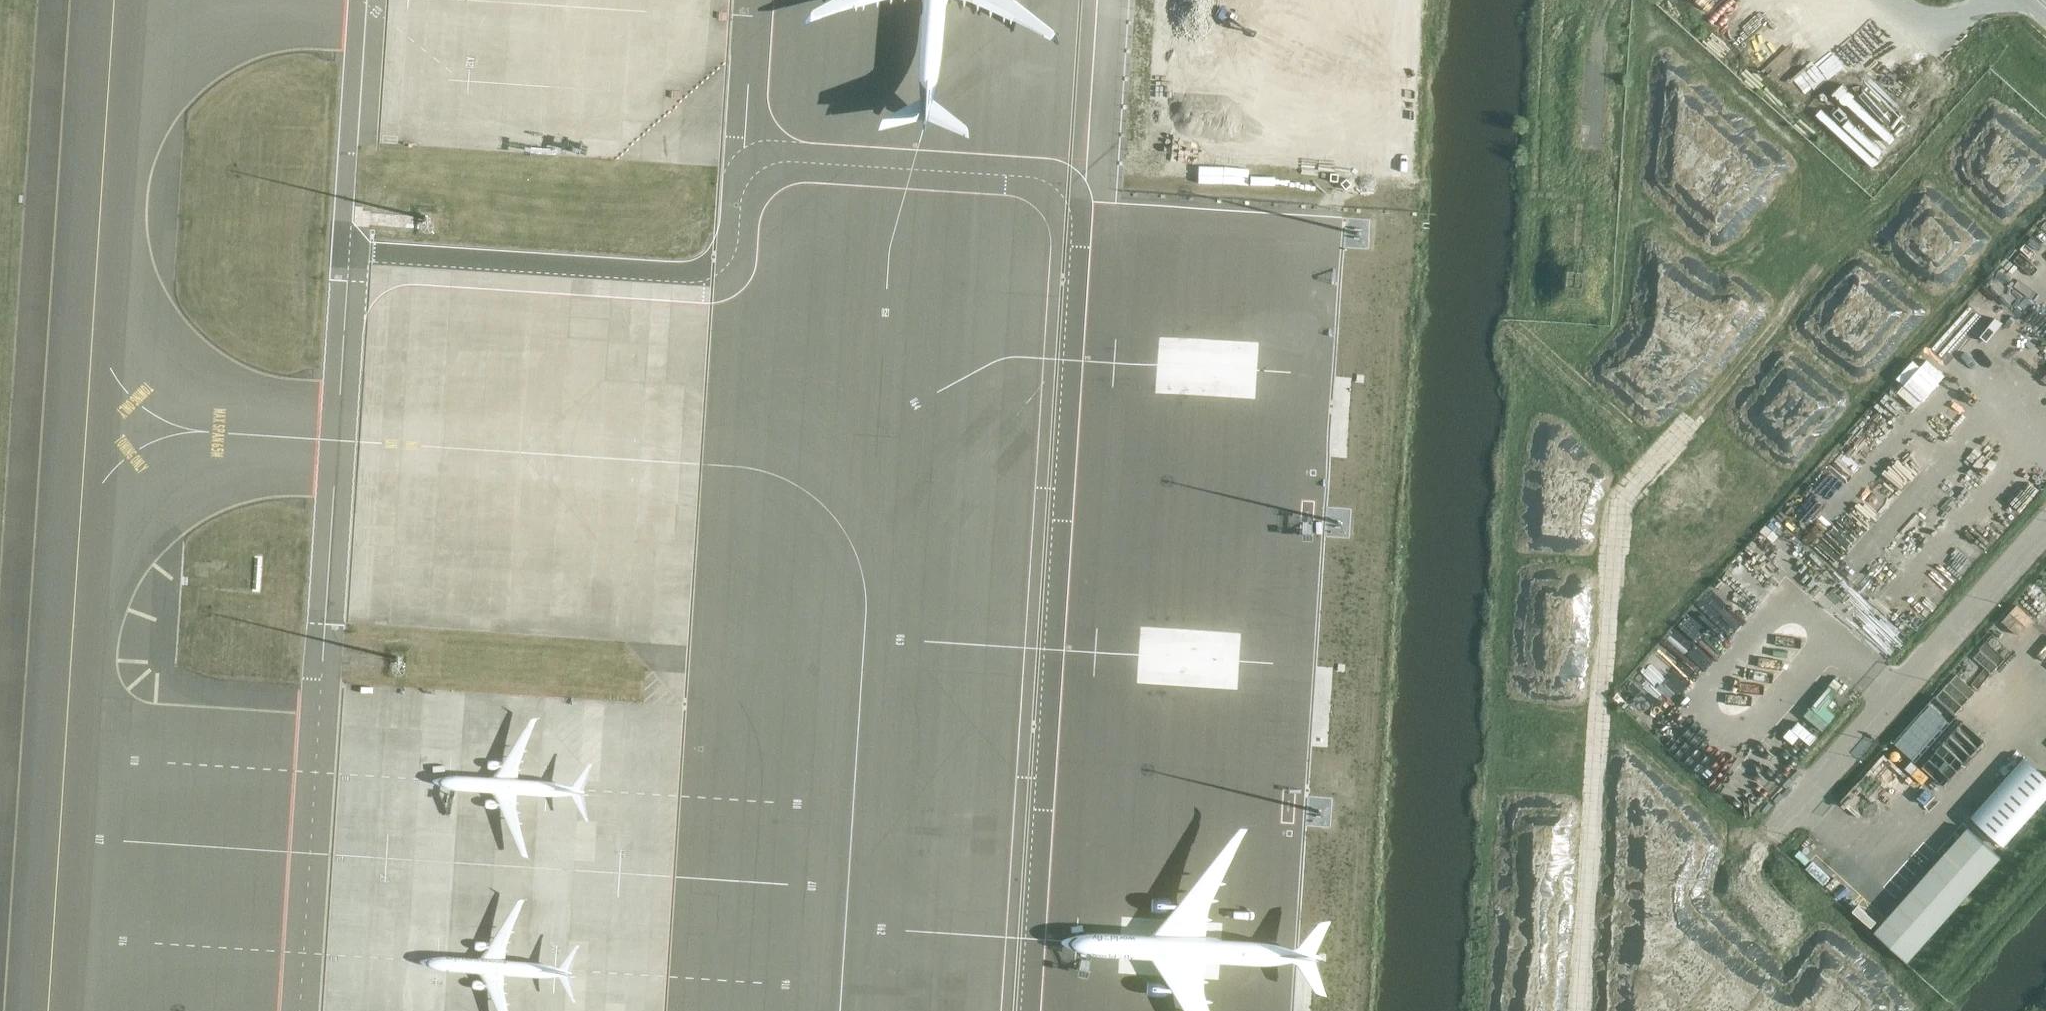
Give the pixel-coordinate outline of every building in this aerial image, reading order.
[(1708,17),(1724,0),(1690,0),(1708,17)] [(2005,843),(2045,799),(2045,772),(2026,754),(1972,813),(2005,843)] [(1909,961),(2001,858),(1968,828),(1875,932),(1909,961)]
